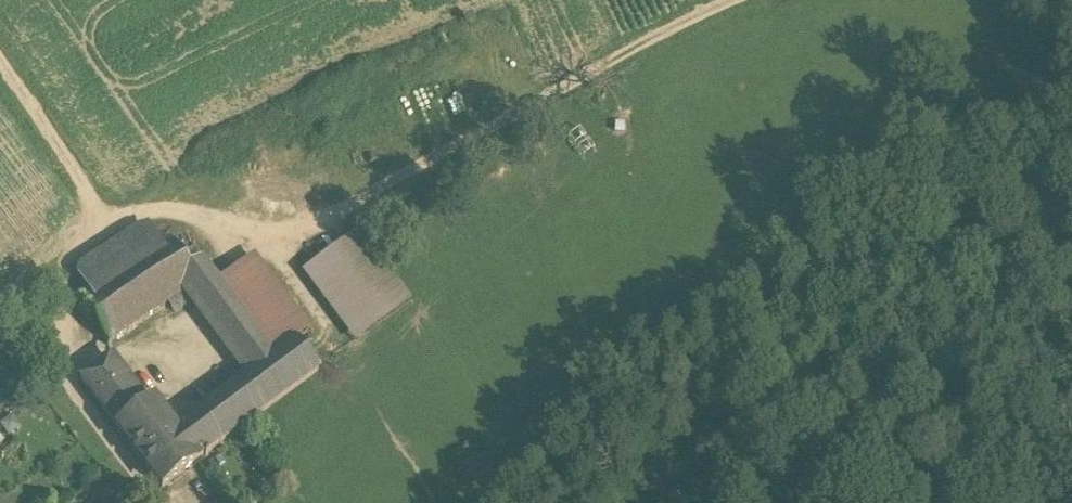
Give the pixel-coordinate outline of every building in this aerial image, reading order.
[(146,230),(81,272),(94,291),(158,249),(146,230)] [(207,259),(187,230),(170,241),(190,270),(207,259)] [(352,345),(408,306),(361,239),(305,278),(352,345)] [(94,291),(80,301),(109,346),(188,292),(187,291),(198,284),(190,270),(170,241),(158,249),(94,291)] [(253,261),(220,286),(273,358),(296,342),(307,333),(253,261)] [(220,286),(211,275),(198,284),(187,291),(188,292),(246,370),(250,376),(273,358),(220,286)] [(245,380),(174,433),(196,463),(318,372),(296,342),(273,358),(250,376),(245,380)] [(146,409),(115,367),(104,362),(81,379),(118,429),(146,409)] [(246,370),(240,374),(245,380),(250,376),(246,370)] [(0,400),(0,417),(3,420),(13,412),(2,398),(0,400)] [(174,433),(165,440),(154,425),(157,423),(159,426),(165,421),(152,404),(146,409),(118,429),(162,488),(196,463),(174,433)] [(15,415),(1,422),(8,436),(22,428),(15,415)]
